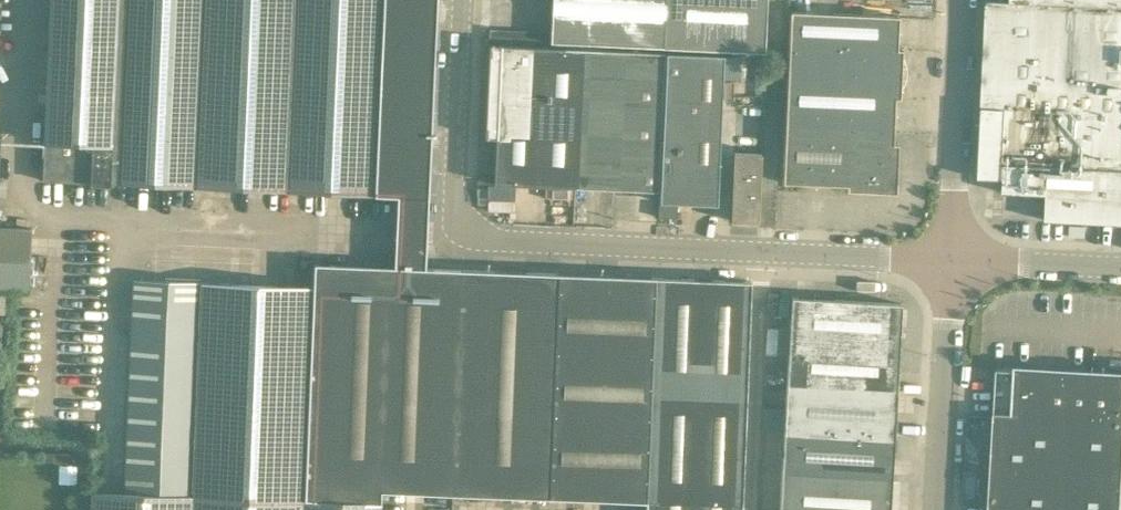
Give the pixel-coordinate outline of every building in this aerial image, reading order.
[(48,39),(434,55),(437,0),(50,0),(48,39)] [(766,0),(551,0),(550,31),(488,28),(487,40),(763,53),(766,0)] [(980,128),(978,178),(1004,179),(1003,192),(1046,194),(1045,220),(1120,223),(1120,0),(1011,0),(1011,1),(989,0),(987,0),(980,128)] [(790,11),(785,125),(782,182),(847,185),(846,190),(896,192),(898,143),(893,143),(895,98),(900,98),(902,48),(897,48),(899,15),(790,11)] [(110,183),(177,186),(375,195),(375,196),(427,198),(426,220),(428,220),(434,55),(48,39),(42,180),(89,182),(89,184),(110,185),(110,183)] [(500,44),(494,183),(616,188),(622,50),(500,44)] [(658,190),(664,52),(622,50),(616,188),(616,189),(658,190)] [(665,52),(659,201),(717,204),(722,76),(739,77),(740,55),(723,54),(665,52)] [(758,221),(761,153),(734,152),(731,220),(758,221)] [(27,290),(29,255),(30,227),(0,226),(0,289),(27,290)] [(124,492),(89,491),(89,509),(380,509),(381,490),(458,493),(464,325),(466,270),(425,268),(426,245),(424,245),(424,268),(314,264),(313,288),(133,280),(124,492)] [(458,493),(646,500),(645,509),(742,509),(742,505),(751,281),(654,277),(466,270),(464,325),(458,493)] [(791,297),(789,341),(844,344),(847,300),(791,297)] [(847,300),(844,344),(899,347),(902,303),(847,300)] [(789,341),(787,385),(897,392),(899,347),(844,344),(789,341)] [(997,368),(989,509),(1120,509),(1120,375),(997,368)] [(787,385),(784,429),(894,436),(897,392),(787,385)] [(782,473),(892,480),(894,436),(784,429),(763,429),(761,473),(782,473)] [(780,509),(890,509),(892,480),(782,473),(780,509)]
